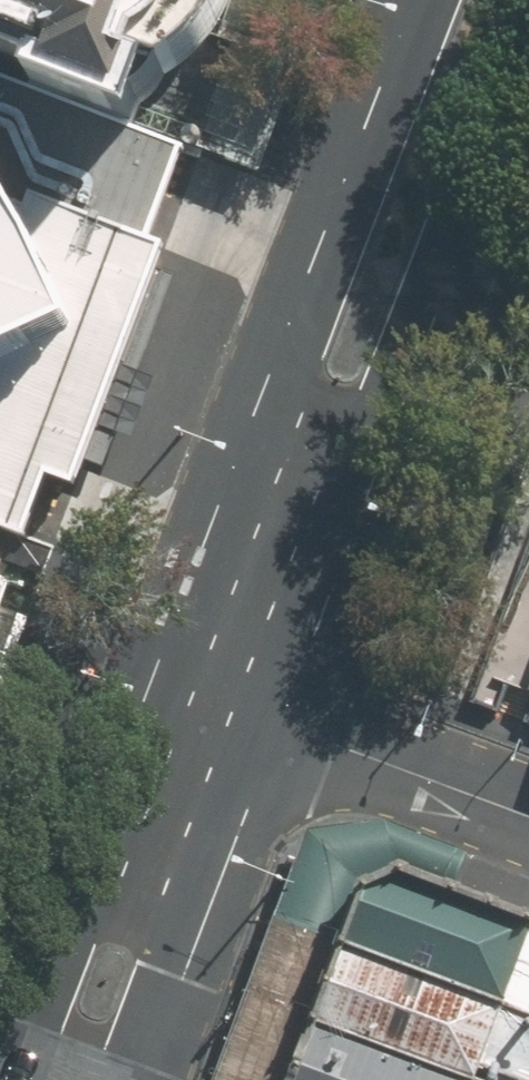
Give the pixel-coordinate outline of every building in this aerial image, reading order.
[(34,89),(135,123),(151,71),(168,77),(189,60),(208,43),(227,18),(234,0),(0,0),(0,76),(34,89)] [(227,18),(208,43),(189,60),(168,77),(151,71),(135,123),(261,170),(323,0),(234,0),(227,18)] [(92,401),(127,297),(8,255),(0,236),(0,371),(92,401)] [(340,950),(528,1017),(528,924),(370,868),(340,950)] [(309,1032),(445,1079),(528,1079),(528,1017),(340,950),(309,1032)] [(291,1079),(445,1079),(309,1032),(291,1079)]
